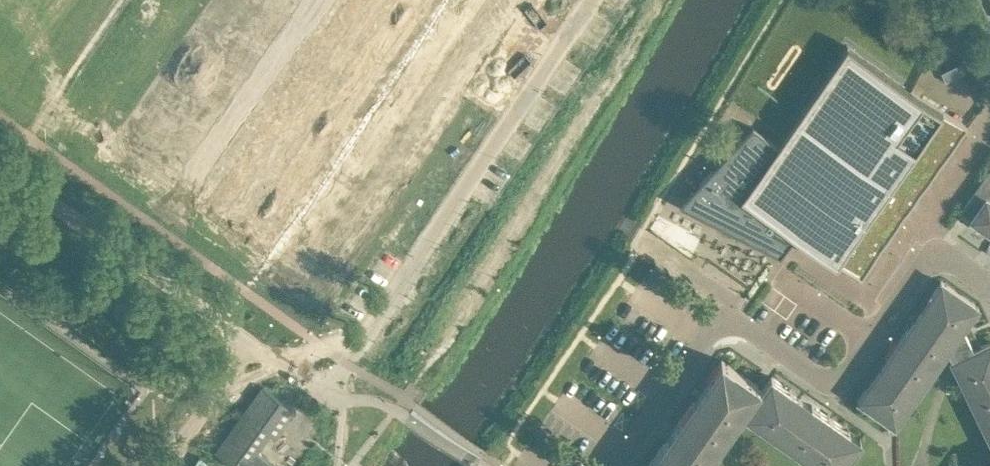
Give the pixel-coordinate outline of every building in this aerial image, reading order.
[(775,147),(741,197),(796,234),(862,280),(898,228),(915,204),(950,152),(968,127),(895,76),(847,43),(832,65),(818,85),(783,136),(778,143),(775,147)] [(961,61),(941,72),(946,81),(966,71),(961,61)] [(700,183),(680,205),(721,226),(780,256),(796,234),(741,197),(775,147),(778,143),(753,126),(700,183)] [(964,206),(974,213),(971,218),(978,224),(977,227),(976,227),(976,228),(989,234),(989,168),(964,206)] [(930,301),(922,312),(952,333),(963,318),(968,321),(979,306),(941,280),(933,291),(939,297),(934,304),(930,301)] [(907,329),(899,340),(931,362),(944,343),(945,344),(952,333),(922,312),(914,323),(918,325),(914,332),(907,329)] [(957,357),(974,349),(963,327),(951,344),(957,357)] [(897,356),(895,359),(893,362),(888,360),(881,371),(911,392),(919,381),(918,380),(931,362),(899,340),(892,350),(897,356)] [(989,377),(989,340),(974,349),(957,357),(963,369),(964,369),(973,386),(989,377)] [(763,388),(722,359),(714,371),(719,376),(715,383),(710,380),(696,401),(693,400),(675,426),(664,442),(696,464),(707,448),(708,447),(707,447),(724,423),(725,423),(741,401),(750,407),(749,408),(750,409),(751,408),(769,421),(768,422),(790,437),(791,436),(828,462),(827,463),(831,465),(842,465),(861,439),(860,438),(859,440),(848,433),(845,437),(839,432),(842,425),(820,410),(815,416),(808,411),(811,407),(789,391),(786,396),(780,391),(783,384),(772,376),(763,388)] [(858,399),(890,422),(891,421),(890,420),(902,402),(903,403),(911,392),(881,371),(873,382),(877,384),(873,391),(866,388),(858,399)] [(986,415),(989,422),(989,421),(989,377),(973,386),(984,409),(983,410),(986,415)] [(696,464),(664,442),(647,465),(694,465),(696,464)]
